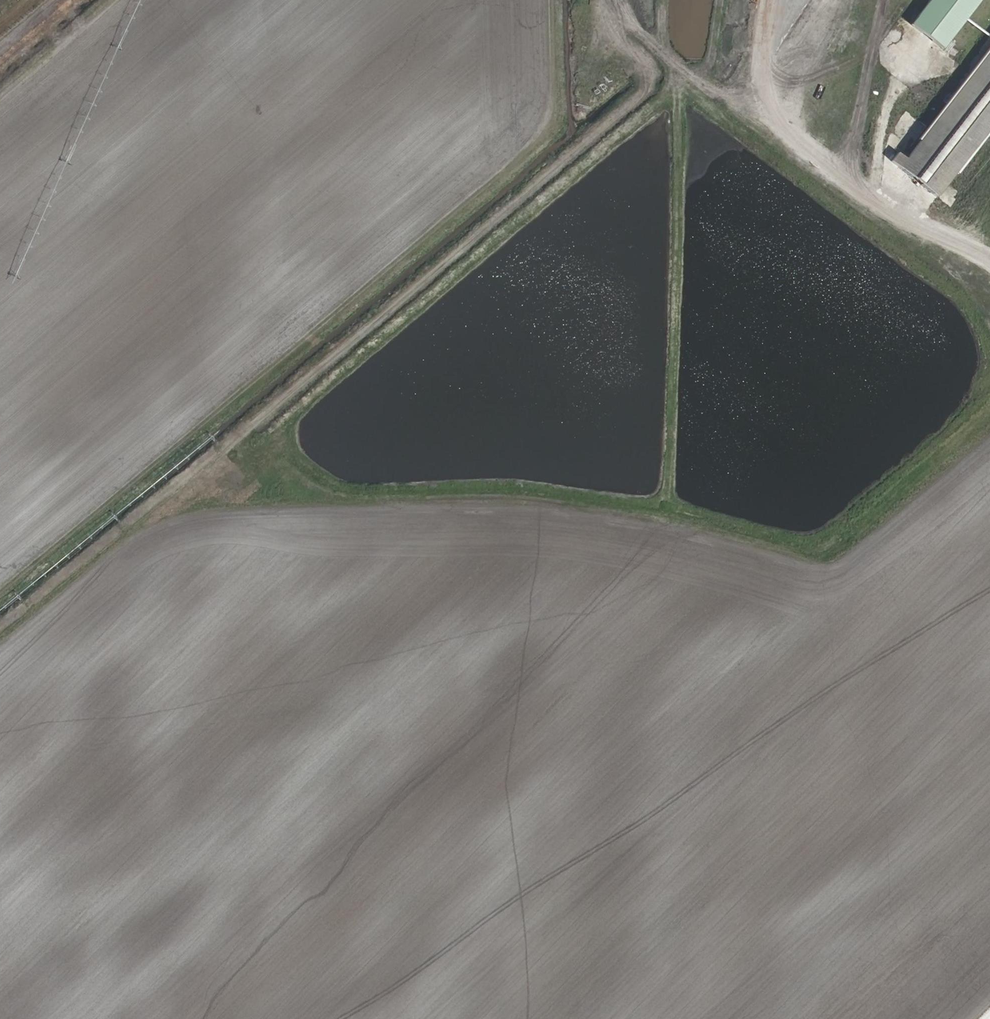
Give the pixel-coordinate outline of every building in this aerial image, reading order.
[(932,25),(971,56),(989,32),(989,0),(952,0),(932,25)] [(842,72),(847,76),(864,58),(859,54),(842,72)] [(922,166),(963,198),(989,164),(989,80),(922,166)]
